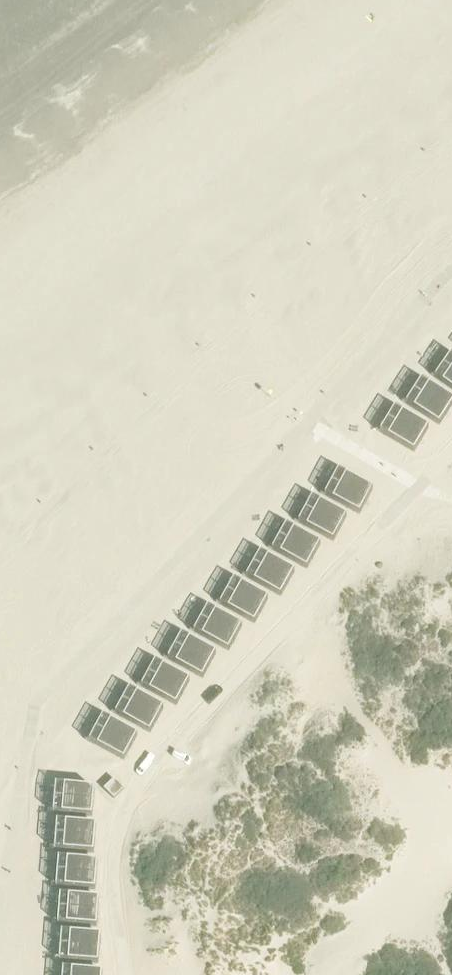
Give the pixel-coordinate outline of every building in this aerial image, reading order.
[(447,370),(439,382),(451,391),(451,373),(447,370)] [(417,395),(446,414),(451,406),(451,401),(425,383),(417,395)] [(446,414),(417,395),(410,407),(439,426),(446,414)] [(398,411),(391,423),(421,441),(428,429),(398,411)] [(421,441),(391,423),(384,435),(414,453),(421,441)] [(372,490),(338,472),(332,484),(366,503),(372,490)] [(366,503),(332,484),(325,497),(359,515),(366,503)] [(346,517),(312,499),(306,512),(339,530),(346,517)] [(339,530),(306,512),(299,524),(333,542),(339,530)] [(320,544),(286,526),(279,539),(313,557),(320,544)] [(313,557),(279,539),(273,551),(306,569),(313,557)] [(294,572),(260,553),(253,566),(287,585),(294,572)] [(287,585),(253,566),(246,578),(280,597),(287,585)] [(268,599),(234,581),(227,593),(261,612),(268,599)] [(261,612),(227,593),(220,606),(254,624),(261,612)] [(242,627),(208,609),(201,621),(235,639),(242,627)] [(235,639),(201,621),(194,634),(228,652),(235,639)] [(215,654),(182,636),(175,648),(209,666),(215,654)] [(209,666),(175,648),(168,661),(202,679),(209,666)] [(189,681),(155,663),(148,676),(182,694),(189,681)] [(182,694),(148,676),(142,688),(176,706),(182,694)] [(163,709),(129,690),(122,703),(156,721),(163,709)] [(156,721),(122,703),(116,715),(149,734),(156,721)] [(137,736),(103,718),(96,730),(130,748),(137,736)] [(130,748),(96,730),(90,743),(123,761),(130,748)] [(112,798),(122,788),(113,778),(103,788),(112,798)] [(59,786),(58,800),(93,803),(94,789),(59,786)] [(92,817),(93,803),(58,800),(57,814),(92,817)] [(61,822),(60,836),(94,839),(96,825),(61,822)] [(93,853),(94,839),(60,836),(58,850),(93,853)] [(62,859),(61,873),(96,877),(97,863),(62,859)] [(94,890),(96,877),(61,873),(60,887),(94,890)] [(64,896),(63,910),(97,913),(99,899),(64,896)] [(96,927),(97,913),(63,910),(61,924),(96,927)] [(65,933),(64,947),(99,950),(100,936),(65,933)] [(97,964),(99,950),(64,947),(63,961),(97,964)]
